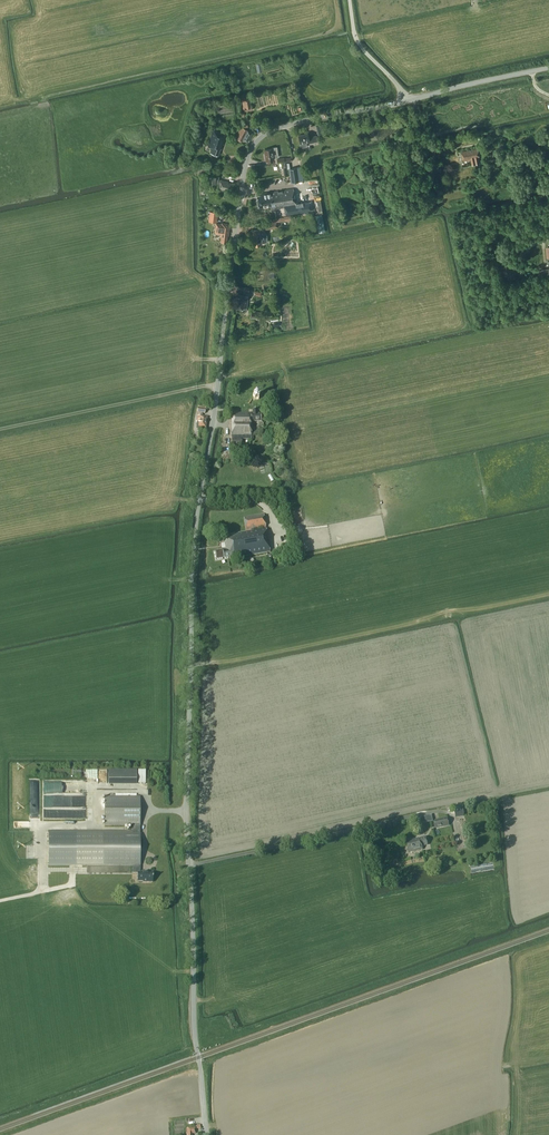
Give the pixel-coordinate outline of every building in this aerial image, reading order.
[(253,110),(250,98),(242,99),(243,106),(245,106),(246,111),(253,110)] [(219,116),(232,115),(231,109),(228,110),(228,103),(219,103),(219,116)] [(252,133),(241,127),(234,138),(241,142),(242,139),(247,142),(252,133)] [(227,135),(212,130),(207,146),(212,148),(210,153),(218,155),(220,148),(221,149),(223,144),(224,144),(227,135)] [(307,133),(298,135),(300,143),(301,144),(300,145),(301,146),(301,147),(303,147),(305,147),(306,146),(306,143),(306,141),(308,141),(309,143),(318,141),(317,135),(309,137),(307,133)] [(272,148),(264,149),(266,161),(274,160),(273,158),(278,157),(277,148),(276,147),(272,147),(272,148)] [(480,156),(478,149),(473,150),(462,152),(463,161),(471,159),(472,165),(480,163),(479,156),(480,156)] [(293,168),(289,169),(291,182),(295,182),(304,180),(302,167),(293,168)] [(447,181),(444,172),(437,174),(440,183),(447,181)] [(218,176),(212,176),(211,184),(219,185),(219,189),(225,190),(225,189),(232,190),(233,183),(228,182),(228,181),(220,180),(220,181),(219,181),(219,176),(218,176)] [(296,202),(293,188),(260,193),(261,195),(257,196),(259,208),(271,206),(271,209),(275,208),(278,208),(284,207),(284,204),(296,202)] [(284,207),(285,215),(312,211),(310,202),(302,203),(302,202),(296,203),(296,202),(284,204),(284,207)] [(218,212),(210,211),(209,221),(217,222),(218,212)] [(322,214),(315,215),(318,232),(325,231),(322,214)] [(279,221),(278,218),(272,220),(272,222),(265,223),(266,229),(278,227),(278,226),(280,226),(279,221)] [(230,224),(216,222),(215,233),(220,233),(220,236),(221,236),(220,241),(227,242),(227,236),(229,236),(230,224)] [(263,230),(262,229),(251,230),(251,235),(253,235),(253,240),(255,240),(255,245),(261,244),(261,242),(267,242),(267,234),(263,230)] [(507,279),(516,278),(515,267),(506,268),(507,279)] [(540,269),(542,278),(548,277),(548,267),(540,269)] [(249,291),(244,291),(243,295),(237,294),(236,308),(243,309),(243,310),(244,311),(246,311),(247,311),(247,310),(246,308),(247,308),(249,291)] [(205,409),(198,408),(197,413),(200,413),(200,416),(198,416),(196,430),(200,430),(201,428),(206,428),(207,417),(202,417),(203,413),(205,414),(205,409)] [(257,415),(257,409),(252,409),(253,415),(251,415),(251,413),(231,413),(231,446),(242,446),(242,440),(251,439),(251,422),(261,421),(261,415),(257,415)] [(270,552),(264,514),(244,517),(246,531),(223,535),(226,550),(215,552),(216,560),(229,557),(230,559),(270,552)] [(137,773),(109,772),(109,784),(137,784),(137,773)] [(138,881),(143,881),(143,882),(153,882),(153,878),(153,872),(140,872),(140,865),(140,834),(140,826),(140,797),(105,797),(104,825),(133,826),(133,834),(49,834),(48,865),(132,865),(132,873),(138,873),(138,881)] [(449,826),(447,817),(434,820),(436,828),(449,826)] [(427,844),(426,838),(412,841),(412,840),(406,841),(409,853),(422,849),(421,846),(427,844)] [(175,1128),(178,1128),(178,1125),(185,1125),(185,1119),(175,1119),(175,1128)]
